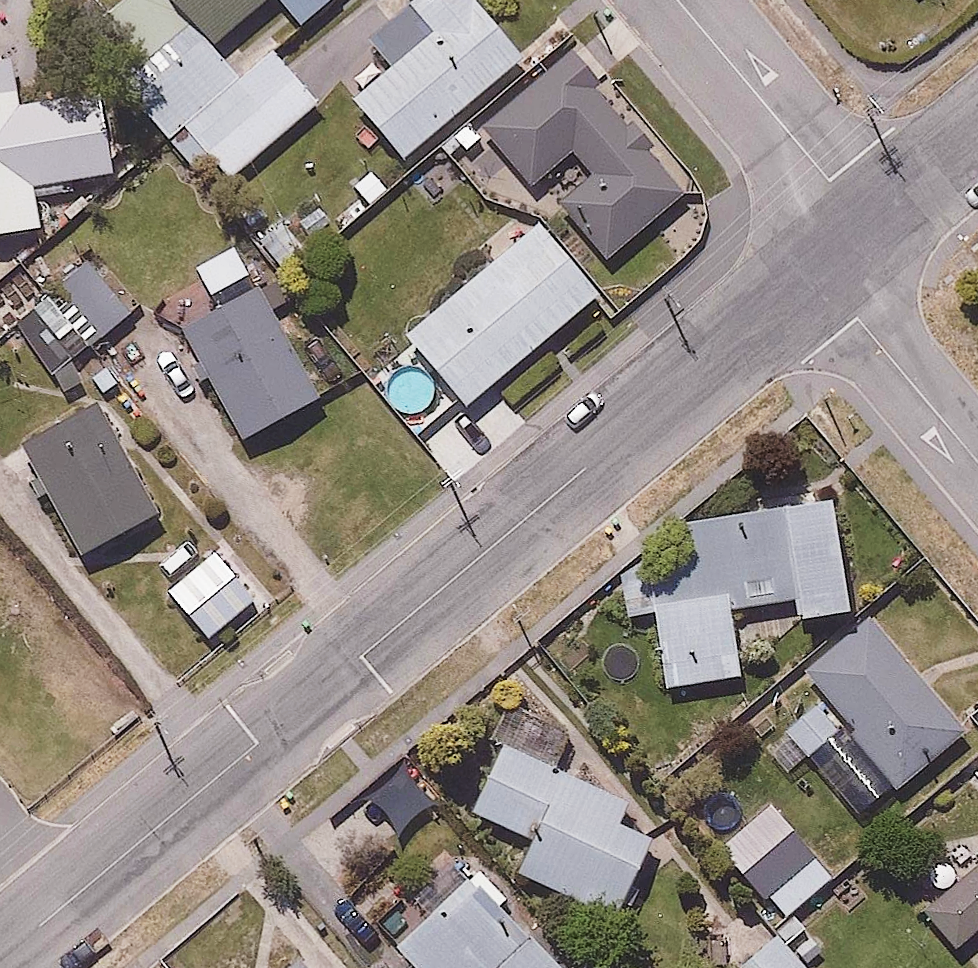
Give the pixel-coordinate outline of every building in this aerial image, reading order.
[(203,22),(234,59),(267,30),(250,9),(260,0),(185,0),(203,22)] [(409,0),(373,0),(312,52),(396,150),(523,43),(486,0),(411,0),(410,1),(409,0)] [(203,22),(130,83),(195,160),(212,146),(232,171),(322,96),(267,30),(234,59),(203,22)] [(0,39),(0,231),(44,226),(38,173),(119,164),(109,82),(22,92),(16,37),(0,39)] [(689,184),(566,45),(484,117),(541,181),(559,165),(573,182),(559,194),(611,253),(689,184)] [(391,188),(369,164),(328,203),(350,226),(391,188)] [(267,188),(235,213),(276,264),(307,240),(267,188)] [(603,283),(538,211),(406,330),(472,402),(603,283)] [(122,277),(95,245),(40,291),(86,344),(132,304),(115,283),(122,277)] [(323,396),(247,250),(169,291),(245,437),(323,396)] [(97,384),(14,427),(76,549),(160,506),(97,384)] [(828,483),(682,508),(693,573),(645,581),(662,684),(739,671),(727,605),(791,594),(793,607),(848,598),(828,483)] [(213,549),(171,588),(211,636),(254,597),(213,549)] [(799,665),(819,692),(776,725),(805,762),(848,729),(889,781),(949,734),(970,760),(977,754),(977,712),(960,726),(871,609),(799,665)] [(632,796),(496,733),(466,798),(526,826),(509,862),(610,909),(647,828),(623,817),(632,796)] [(970,760),(977,771),(977,754),(970,760)] [(466,846),(406,898),(417,911),(390,934),(412,959),(402,967),(488,967),(498,960),(505,967),(570,967),(466,846)] [(915,895),(954,945),(977,927),(977,846),(915,895)] [(703,949),(720,967),(811,967),(799,953),(818,936),(801,916),(762,951),(736,921),(703,949)] [(297,945),(269,967),(317,967),(297,945)]
